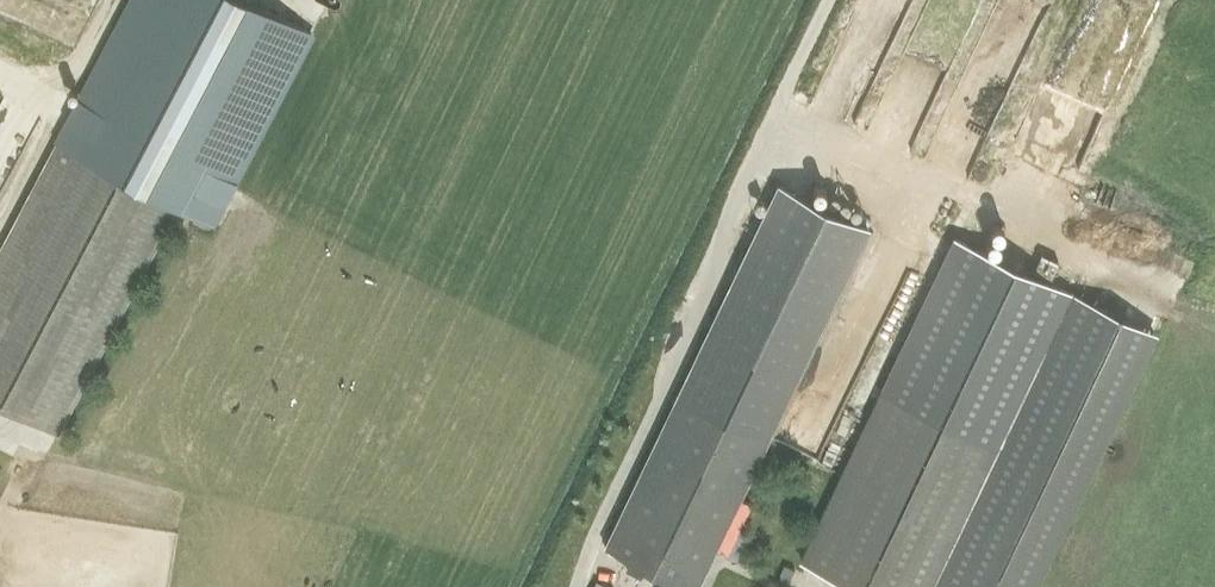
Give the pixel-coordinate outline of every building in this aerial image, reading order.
[(60,145),(0,260),(0,402),(61,434),(179,207),(60,145)] [(604,549),(664,578),(660,586),(699,586),(871,229),(779,185),(604,549)] [(1158,336),(954,238),(799,562),(851,586),(1038,586),(1158,336)]
